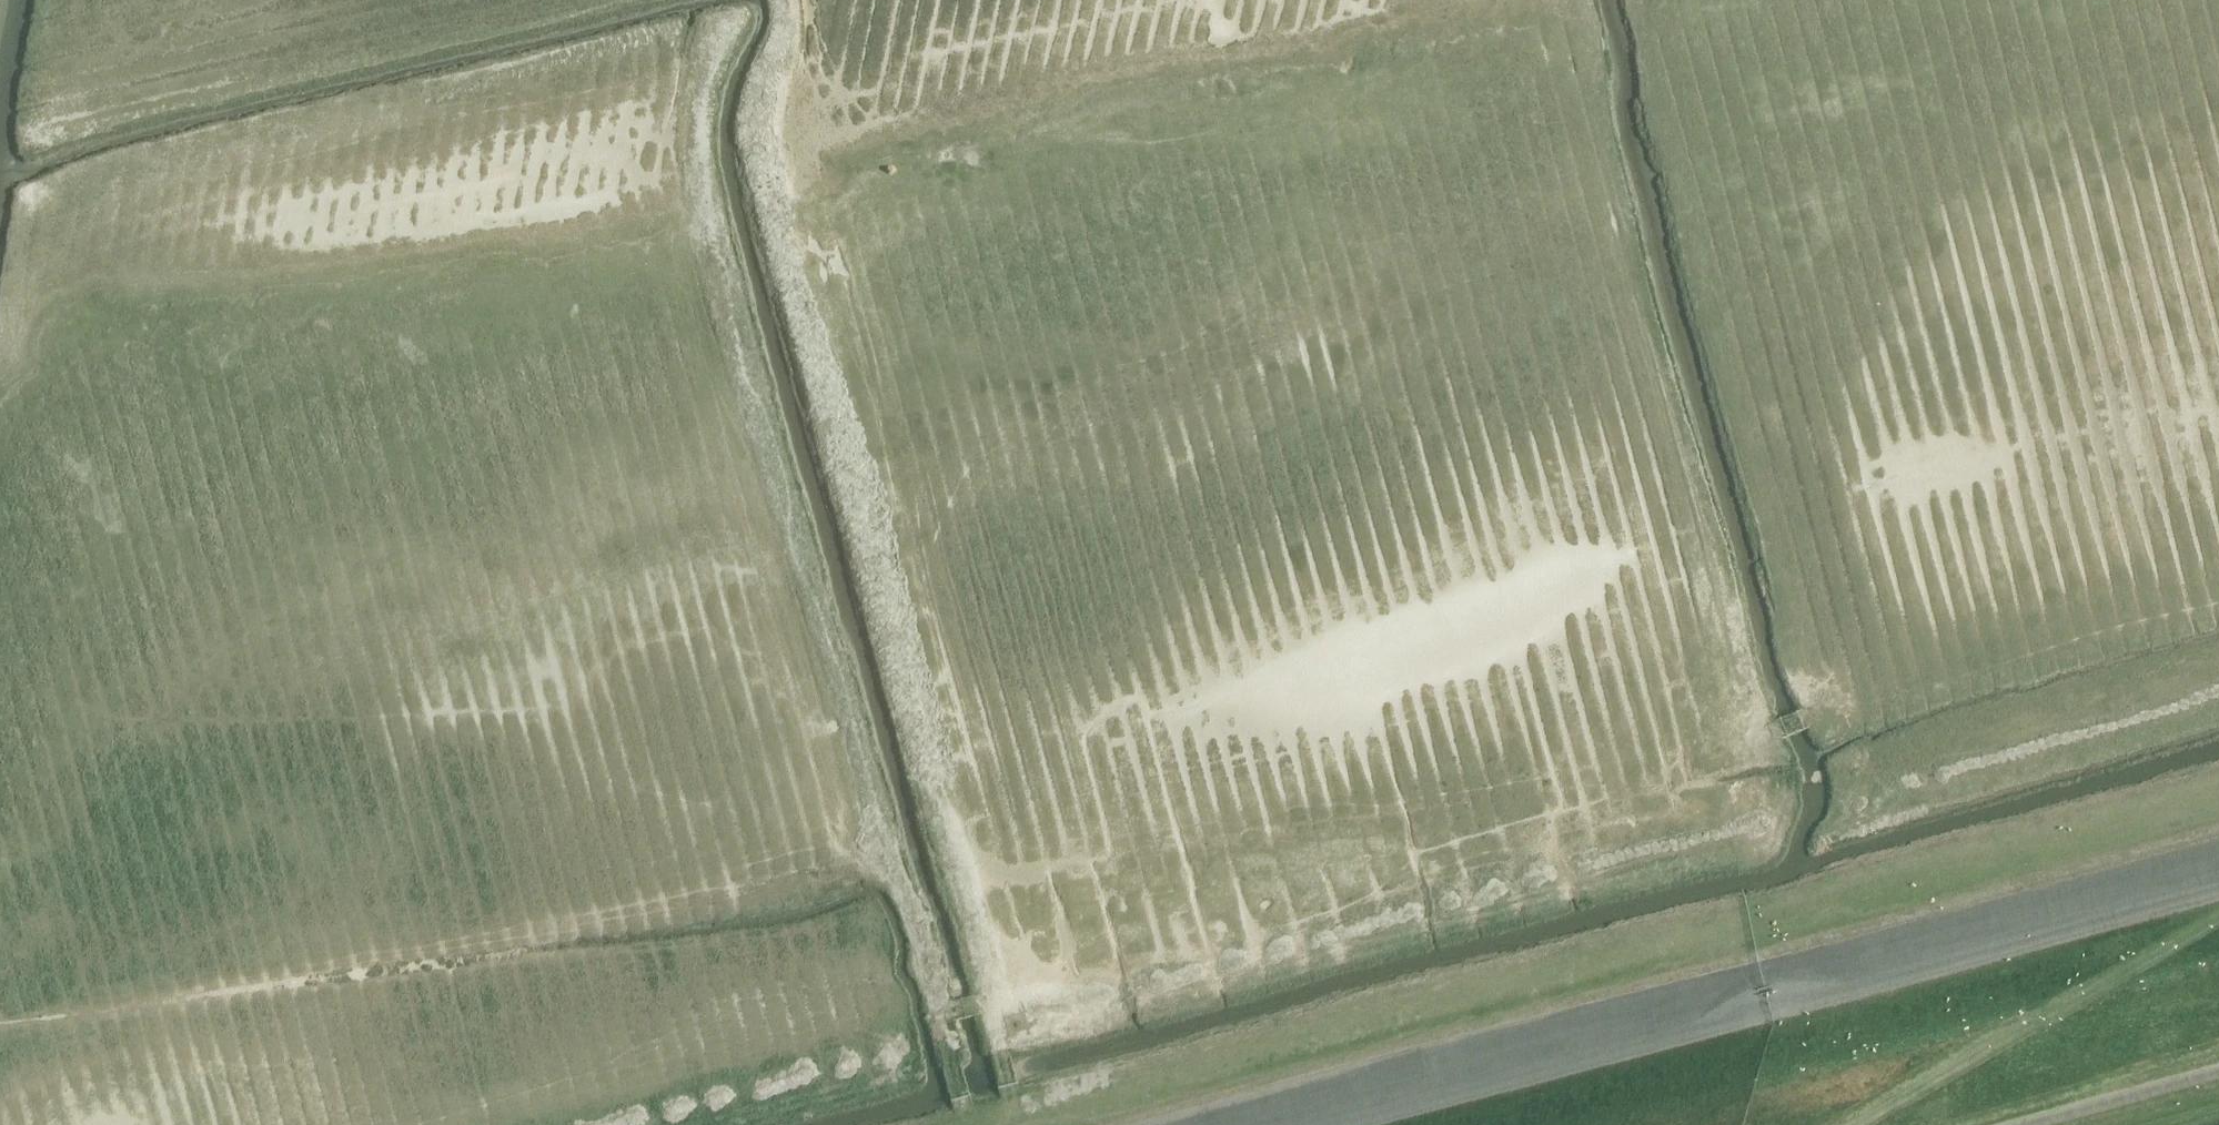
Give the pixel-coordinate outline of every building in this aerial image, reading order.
[(1792,737),(1815,730),(1809,710),(1786,718),(1792,737)]
